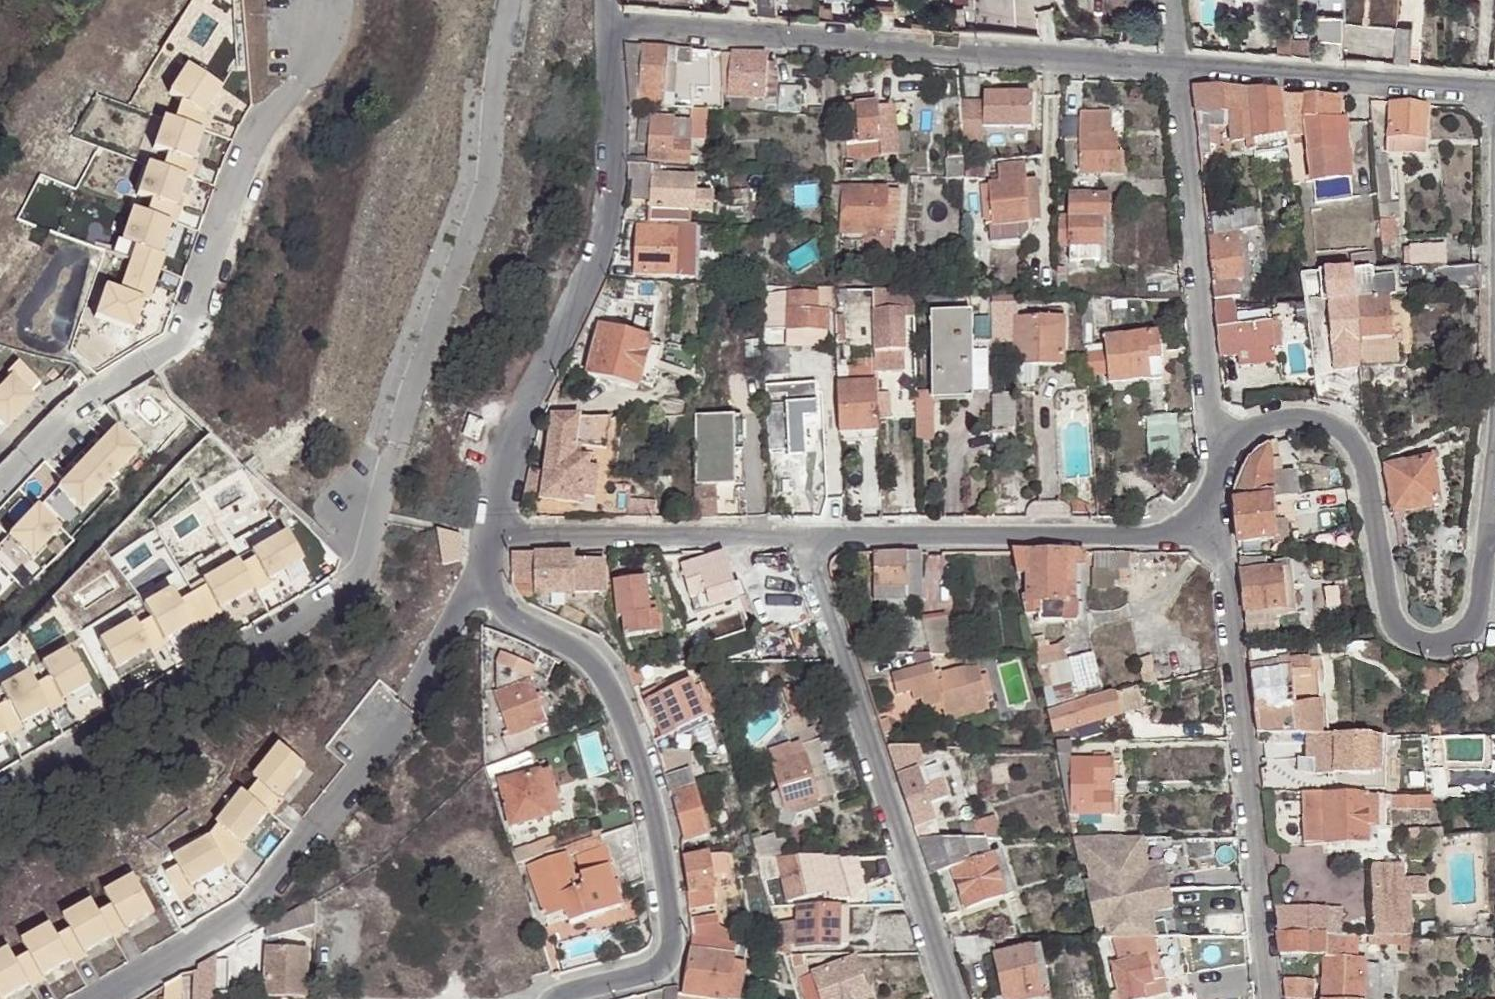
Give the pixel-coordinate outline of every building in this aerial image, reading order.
[(757,15),(777,17),(776,0),(755,0),(757,15)] [(963,8),(954,8),(955,23),(964,23),(963,8)] [(1318,40),(1341,41),(1342,17),(1316,17),(1318,40)] [(1395,27),(1393,62),(1408,63),(1411,28),(1395,27)] [(1292,42),(1292,54),(1307,55),(1308,42),(1292,42)] [(642,47),(637,107),(662,108),(663,96),(666,49),(642,47)] [(679,50),(666,49),(663,96),(674,96),(677,65),(679,50)] [(693,51),(679,50),(677,65),(692,66),(693,51)] [(713,52),(693,51),(692,66),(690,88),(710,90),(713,52)] [(729,65),(730,54),(715,53),(716,63),(729,65)] [(764,76),(766,56),(730,54),(729,65),(726,96),(737,97),(736,105),(739,108),(762,108),(762,99),(764,76)] [(109,283),(99,313),(138,326),(148,296),(153,297),(167,248),(163,247),(172,216),(177,217),(182,201),(178,200),(187,170),(192,171),(198,156),(193,154),(208,109),(207,107),(222,80),(188,58),(170,87),(183,93),(176,114),(166,111),(155,141),(169,146),(164,161),(149,156),(139,187),(154,192),(148,207),(134,203),(123,235),(138,239),(123,287),(109,283)] [(775,78),(764,76),(762,99),(774,99),(775,78)] [(1283,119),(1280,94),(1192,87),(1194,110),(1228,113),(1229,127),(1230,143),(1243,142),(1245,152),(1267,149),(1266,147),(1265,138),(1285,136),(1284,131),(1283,119)] [(778,113),(800,115),(801,89),(781,88),(778,113)] [(981,127),(1029,128),(1030,94),(982,92),(981,127)] [(1339,98),(1280,94),(1283,119),(1302,119),(1304,130),(1310,180),(1349,177),(1343,128),(1334,128),(1334,119),(1338,120),(1339,98)] [(870,105),(870,97),(843,98),(847,158),(907,155),(905,129),(892,129),(890,104),(877,105),(870,105)] [(1427,105),(1389,102),(1388,135),(1425,138),(1427,105)] [(707,110),(692,109),(692,121),(690,139),(705,140),(707,110)] [(1228,113),(1194,110),(1195,125),(1204,125),(1229,127),(1228,113)] [(1100,174),(1100,194),(1120,195),(1121,157),(1117,156),(1117,143),(1113,135),(1112,135),(1112,112),(1081,112),(1081,137),(1066,137),(1066,173),(1100,174)] [(650,141),(652,119),(652,116),(642,116),(639,141),(650,141)] [(672,143),(673,120),(652,119),(650,141),(648,162),(689,164),(690,144),(672,143)] [(1302,119),(1283,119),(1284,131),(1304,130),(1302,119)] [(690,139),(692,121),(673,120),(672,143),(690,144),(690,139)] [(1204,125),(1195,125),(1198,153),(1207,153),(1204,125)] [(1424,153),(1425,138),(1388,135),(1387,151),(1424,153)] [(1286,144),(1285,136),(1265,138),(1266,147),(1286,144)] [(961,151),(961,148),(946,148),(947,178),(962,178),(961,151)] [(970,150),(961,151),(962,178),(975,177),(975,165),(971,164),(970,150)] [(987,220),(987,225),(1002,224),(1004,241),(1030,239),(1029,222),(1041,221),(1038,180),(1024,181),(1022,165),(1001,167),(1001,183),(985,184),(987,220)] [(657,174),(657,167),(644,166),(632,166),(629,198),(648,200),(647,223),(671,224),(671,223),(690,223),(691,212),(712,214),(713,194),(696,193),(697,177),(657,174)] [(877,191),(845,189),(842,234),(865,236),(863,266),(883,267),(886,237),(895,237),(899,192),(889,191),(889,186),(878,185),(877,191)] [(845,189),(828,188),(831,231),(831,233),(842,234),(845,189)] [(1108,197),(1058,196),(1057,247),(1070,247),(1070,261),(1099,262),(1101,248),(1107,248),(1108,197)] [(1386,204),(1377,204),(1379,239),(1395,237),(1392,218),(1387,219),(1386,204)] [(1237,231),(1256,229),(1254,209),(1205,215),(1206,235),(1237,231)] [(988,229),(987,225),(987,220),(977,221),(977,229),(988,229)] [(671,230),(671,224),(647,223),(640,223),(640,229),(637,229),(636,275),(674,276),(675,247),(676,230),(671,230)] [(697,225),(671,224),(671,230),(676,230),(675,247),(696,248),(697,225)] [(1241,280),(1237,231),(1206,235),(1213,299),(1239,297),(1238,280),(1241,280)] [(982,240),(969,240),(969,259),(982,260),(982,240)] [(1445,245),(1409,245),(1410,264),(1445,263),(1445,245)] [(1430,292),(1479,291),(1480,264),(1429,265),(1430,292)] [(1396,295),(1394,266),(1381,266),(1371,267),(1357,267),(1352,267),(1359,365),(1368,364),(1397,362),(1396,343),(1390,343),(1387,296),(1396,295)] [(1350,267),(1323,268),(1326,299),(1327,299),(1332,360),(1347,359),(1348,368),(1359,368),(1359,365),(1352,267),(1350,267)] [(1063,268),(1057,268),(1057,295),(1065,295),(1065,274),(1064,274),(1063,268)] [(836,310),(835,287),(818,287),(818,294),(817,310),(828,310),(836,310)] [(845,314),(844,287),(835,287),(836,310),(836,314),(845,314)] [(817,310),(818,294),(789,293),(788,330),(828,331),(828,310),(817,310)] [(612,298),(601,294),(594,307),(604,312),(612,298)] [(1093,345),(1090,296),(1082,296),(1089,376),(1103,375),(1101,345),(1093,345)] [(888,297),(872,298),(875,372),(904,371),(902,308),(889,309),(888,297)] [(760,302),(764,385),(785,383),(785,372),(786,372),(785,346),(777,346),(774,301),(760,302)] [(1005,303),(1004,326),(1015,327),(1015,336),(1015,368),(1022,371),(1039,371),(1048,369),(1049,366),(1061,366),(1063,309),(1037,309),(1037,317),(1016,317),(1016,303),(1005,303)] [(1214,304),(1219,357),(1238,356),(1238,351),(1273,348),(1278,347),(1276,323),(1236,326),(1232,303),(1214,304)] [(972,312),(932,312),(933,400),(972,399),(972,312)] [(846,341),(845,314),(836,314),(837,341),(846,341)] [(1015,327),(1004,326),(1004,336),(1015,336),(1015,327)] [(650,340),(601,327),(588,376),(637,389),(638,384),(649,386),(660,347),(649,344),(650,340)] [(828,347),(828,331),(788,330),(788,345),(828,347)] [(1154,332),(1143,333),(1149,378),(1160,377),(1157,357),(1163,357),(1160,332),(1154,332)] [(1149,378),(1143,333),(1104,337),(1109,382),(1149,378)] [(1274,355),(1273,348),(1238,351),(1238,356),(1238,358),(1274,355)] [(0,379),(0,413),(7,419),(35,389),(30,385),(40,373),(17,353),(7,365),(10,368),(0,379)] [(1347,359),(1332,360),(1332,369),(1348,368),(1347,359)] [(841,432),(878,431),(876,374),(854,374),(853,367),(838,367),(841,432)] [(1348,403),(1362,402),(1360,382),(1360,376),(1346,377),(1348,403)] [(1195,426),(1194,411),(1145,416),(1146,431),(1195,426)] [(697,518),(719,518),(716,485),(736,484),(730,414),(690,417),(697,518)] [(606,448),(611,417),(554,418),(542,498),(581,504),(582,498),(587,469),(588,460),(573,458),(576,443),(606,448)] [(118,423),(60,482),(83,505),(141,445),(118,423)] [(842,441),(879,440),(878,431),(841,432),(842,441)] [(1271,474),(1267,442),(1260,446),(1249,455),(1240,467),(1235,481),(1233,496),(1269,492),(1269,499),(1297,496),(1295,471),(1271,474)] [(1407,464),(1384,468),(1392,511),(1437,504),(1429,460),(1437,458),(1435,450),(1406,455),(1407,464)] [(529,469),(525,496),(534,497),(539,471),(529,469)] [(597,470),(587,469),(582,498),(593,500),(597,470)] [(1233,504),(1269,499),(1269,492),(1233,496),(1233,504)] [(1233,504),(1237,542),(1272,538),(1269,499),(1233,504)] [(0,545),(0,546),(23,567),(62,524),(38,502),(0,545)] [(132,620),(96,640),(113,668),(147,648),(150,653),(164,645),(162,640),(189,624),(192,629),(223,610),(220,606),(255,586),(258,591),(272,583),(269,578),(304,558),(288,530),(253,550),(256,556),(242,564),(239,558),(203,579),(206,584),(177,601),(169,589),(141,604),(148,618),(135,625),(132,620)] [(906,553),(872,553),(876,602),(908,603),(906,553)] [(906,553),(908,603),(924,601),(923,553),(906,553)] [(1066,554),(1011,553),(1016,577),(1029,576),(1029,602),(1021,601),(1024,615),(1040,615),(1065,615),(1065,601),(1066,598),(1065,588),(1067,586),(1064,565),(1066,554)] [(1085,553),(1066,554),(1064,565),(1075,565),(1084,566),(1085,553)] [(574,562),(574,554),(512,554),(511,587),(516,595),(526,606),(535,594),(590,594),(589,561),(574,562)] [(1114,554),(1093,554),(1094,573),(1112,574),(1114,574),(1114,573),(1114,554)] [(1114,554),(1114,573),(1128,574),(1128,554),(1114,554)] [(682,568),(691,601),(732,587),(725,556),(682,568)] [(1245,611),(1264,609),(1284,606),(1283,586),(1291,586),(1289,562),(1275,564),(1273,556),(1240,558),(1245,611)] [(603,561),(589,561),(590,594),(604,593),(603,561)] [(1075,565),(1064,565),(1067,586),(1075,586),(1075,565)] [(619,616),(622,636),(660,632),(659,611),(652,611),(648,578),(613,582),(615,616),(619,616)] [(732,587),(738,601),(742,617),(752,616),(743,585),(732,587)] [(1283,586),(1284,606),(1293,605),(1291,586),(1283,586)] [(694,614),(738,601),(732,587),(691,601),(694,614)] [(1065,615),(1065,624),(1075,624),(1074,601),(1065,601),(1065,615)] [(1245,611),(1246,631),(1267,630),(1264,609),(1245,611)] [(911,620),(915,654),(922,654),(922,643),(948,644),(948,622),(919,621),(919,613),(912,612),(911,620)] [(1065,615),(1040,615),(1040,624),(1065,624),(1065,615)] [(752,636),(759,660),(781,651),(773,628),(752,636)] [(482,654),(496,660),(494,664),(495,695),(529,682),(528,679),(533,668),(540,654),(539,653),(503,637),(481,633),(482,654)] [(930,654),(949,655),(948,644),(922,643),(922,654),(930,654)] [(8,729),(11,733),(24,725),(22,721),(49,705),(52,709),(66,701),(64,697),(91,681),(71,645),(43,661),(50,675),(36,683),(28,670),(0,686),(8,699),(0,704),(0,734),(8,729)] [(1057,648),(1033,651),(1034,655),(1037,669),(1046,668),(1067,663),(1067,657),(1057,648)] [(935,671),(930,654),(922,654),(915,654),(913,654),(912,654),(916,670),(890,677),(896,696),(912,692),(914,700),(921,698),(923,708),(942,703),(945,713),(967,708),(965,699),(986,694),(979,669),(958,669),(941,673),(940,669),(935,671)] [(1250,662),(1257,733),(1319,735),(1325,735),(1321,701),(1294,705),(1290,677),(1310,676),(1308,656),(1288,657),(1288,655),(1278,656),(1277,660),(1250,662)] [(1143,688),(1174,681),(1169,656),(1138,662),(1143,688)] [(1072,684),(1067,663),(1046,668),(1050,688),(1072,684)] [(642,683),(638,675),(636,666),(622,666),(630,688),(642,683)] [(656,674),(656,666),(636,666),(638,675),(656,674)] [(1046,668),(1037,669),(1042,690),(1050,688),(1046,668)] [(493,696),(509,738),(526,731),(546,721),(529,682),(495,695),(493,696)] [(650,714),(642,717),(654,745),(713,723),(699,687),(672,695),(669,689),(644,698),(650,714)] [(1114,693),(1110,693),(1089,700),(1095,722),(1120,714),(1114,693)] [(967,708),(945,713),(947,719),(990,708),(986,694),(965,699),(967,708)] [(793,699),(786,701),(791,716),(798,714),(793,699)] [(1089,700),(1048,712),(1052,734),(1072,728),(1095,722),(1089,700)] [(888,721),(879,724),(882,734),(891,731),(888,721)] [(1072,728),(1052,734),(1053,742),(1069,741),(1075,741),(1072,728)] [(526,731),(509,738),(513,749),(531,741),(526,731)] [(816,802),(811,782),(799,735),(788,738),(792,753),(770,760),(780,795),(770,798),(775,813),(785,811),(788,821),(819,811),(816,802)] [(1325,735),(1319,735),(1323,778),(1356,780),(1353,736),(1325,735)] [(1353,736),(1356,780),(1368,780),(1367,737),(1353,736)] [(1398,737),(1379,736),(1379,753),(1397,752),(1398,737)] [(1069,741),(1053,742),(1054,750),(1069,815),(1079,817),(1112,817),(1112,764),(1069,762),(1069,741)] [(915,760),(916,747),(886,745),(891,759),(915,760)] [(183,872),(169,879),(185,906),(199,898),(195,890),(230,869),(232,874),(250,850),(246,847),(270,815),(275,818),(286,803),(282,800),(306,768),(280,748),(255,780),(261,785),(252,799),(246,795),(221,828),(223,830),(213,842),(178,863),(183,872)] [(525,753),(494,766),(498,775),(529,762),(525,753)] [(1121,764),(1112,764),(1112,817),(1121,817),(1120,799),(1124,799),(1124,781),(1119,781),(1121,764)] [(923,782),(939,776),(937,765),(922,770),(923,782)] [(906,769),(906,774),(918,771),(918,769),(917,766),(906,769)] [(685,767),(662,773),(669,795),(672,795),(679,793),(674,777),(687,774),(685,767)] [(906,774),(897,777),(914,829),(935,824),(929,804),(923,782),(918,771),(906,774)] [(499,784),(511,827),(550,817),(539,773),(499,784)] [(691,773),(687,774),(674,777),(679,793),(696,789),(691,773)] [(923,782),(929,804),(947,797),(939,776),(923,782)] [(823,779),(811,782),(816,802),(829,797),(823,779)] [(679,793),(672,795),(682,841),(708,834),(696,789),(679,793)] [(1367,795),(1325,794),(1324,844),(1368,846),(1367,795)] [(1367,795),(1368,846),(1367,855),(1376,855),(1376,803),(1378,795),(1367,795)] [(1378,795),(1376,803),(1392,804),(1392,809),(1431,810),(1431,797),(1392,796),(1378,795)] [(610,832),(636,824),(632,805),(604,815),(610,832)] [(1079,817),(1069,815),(1071,823),(1079,824),(1079,817)] [(983,840),(1001,838),(994,818),(978,822),(983,840)] [(623,890),(645,882),(636,824),(610,832),(605,835),(623,890)] [(917,840),(941,839),(935,824),(914,829),(917,840)] [(964,840),(978,840),(974,824),(960,827),(964,840)] [(1443,826),(1425,828),(1425,838),(1444,837),(1443,826)] [(755,838),(762,859),(765,859),(773,860),(768,838),(763,840),(762,837),(755,838)] [(1004,846),(1001,838),(983,840),(978,840),(964,840),(970,861),(989,854),(989,850),(1004,846)] [(593,839),(569,846),(571,855),(595,847),(593,839)] [(954,868),(970,861),(964,840),(941,839),(917,840),(928,875),(952,868),(954,868)] [(1093,871),(1086,839),(1074,839),(1083,871),(1093,871)] [(1127,862),(1123,839),(1095,839),(1097,864),(1101,864),(1127,862)] [(525,847),(510,851),(514,863),(529,859),(525,847)] [(1001,852),(989,854),(1004,897),(1015,895),(1001,852)] [(728,888),(723,853),(709,856),(715,889),(728,888)] [(1004,897),(989,854),(970,861),(954,868),(966,908),(1004,897)] [(527,867),(544,917),(589,903),(584,888),(587,888),(582,874),(574,876),(566,855),(527,867)] [(715,889),(709,856),(683,861),(690,895),(712,890),(715,889)] [(773,860),(765,859),(771,894),(780,892),(773,860)] [(823,859),(780,860),(786,900),(815,895),(811,879),(827,874),(823,859)] [(838,859),(823,859),(827,874),(831,891),(833,901),(850,901),(838,859)] [(864,887),(894,878),(887,859),(854,860),(864,887)] [(1129,873),(1127,862),(1101,864),(1106,881),(1129,873)] [(1137,881),(1156,878),(1155,864),(1135,868),(1137,881)] [(1371,935),(1388,936),(1392,936),(1392,915),(1402,915),(1403,899),(1404,881),(1405,865),(1372,864),(1371,935)] [(1109,939),(1140,938),(1138,922),(1130,884),(1129,873),(1106,881),(1085,885),(1095,931),(1107,930),(1109,939)] [(811,879),(815,895),(831,891),(827,874),(811,879)] [(1130,884),(1138,922),(1173,914),(1165,876),(1156,878),(1137,881),(1130,884)] [(31,983),(34,987),(48,978),(45,974),(72,959),(75,963),(89,954),(87,950),(115,933),(117,937),(131,929),(129,925),(156,908),(138,877),(108,893),(116,906),(103,914),(95,901),(67,918),(74,930),(61,938),(54,925),(25,942),(32,955),(19,962),(12,949),(0,956),(0,998),(4,998),(31,983)] [(1430,882),(1404,881),(1403,899),(1429,899),(1430,882)] [(716,905),(712,890),(690,895),(686,894),(688,910),(716,905)] [(314,900),(269,927),(268,940),(314,924),(314,900)] [(837,907),(798,906),(797,944),(837,945),(837,907)] [(1274,906),(1277,933),(1325,933),(1326,908),(1274,906)] [(781,907),(770,907),(774,921),(781,920),(781,907)] [(849,945),(849,907),(837,907),(837,945),(849,945)] [(1279,952),(1325,954),(1325,933),(1277,933),(1279,952)] [(1325,954),(1325,959),(1356,961),(1358,935),(1325,933),(1325,954)] [(1371,935),(1367,935),(1366,948),(1387,950),(1388,936),(1371,935)] [(243,941),(217,955),(228,972),(241,967),(241,963),(254,955),(243,941)] [(307,949),(268,947),(268,964),(267,983),(266,998),(306,998),(307,949)] [(1039,949),(1030,950),(1039,993),(1048,992),(1039,949)] [(692,950),(685,996),(694,998),(699,998),(727,998),(734,960),(692,950)] [(1039,993),(1030,950),(995,957),(1004,998),(1039,993)] [(791,955),(788,966),(805,967),(804,956),(791,955)] [(1110,955),(1101,957),(1106,984),(1115,982),(1113,968),(1110,955)] [(214,956),(196,967),(195,996),(213,996),(214,956)] [(1152,984),(1162,982),(1157,958),(1148,960),(1152,984)] [(1280,958),(1281,978),(1296,979),(1297,959),(1280,958)] [(1323,998),(1361,998),(1363,965),(1363,961),(1356,961),(1325,959),(1323,998)] [(1113,968),(1115,982),(1119,998),(1118,998),(1151,998),(1165,996),(1162,982),(1152,984),(1148,960),(1113,968)] [(822,998),(868,998),(856,962),(815,974),(822,998)] [(267,983),(268,964),(253,963),(252,984),(267,983)] [(1361,998),(1379,998),(1380,965),(1363,965),(1361,998)] [(805,976),(811,998),(822,998),(815,974),(805,976)] [(164,987),(164,998),(181,998),(181,976),(164,987)] [(1300,998),(1310,998),(1311,979),(1296,979),(1281,978),(1284,998),(1300,998)] [(678,995),(678,988),(663,989),(662,992),(662,998),(677,998),(678,995)]
